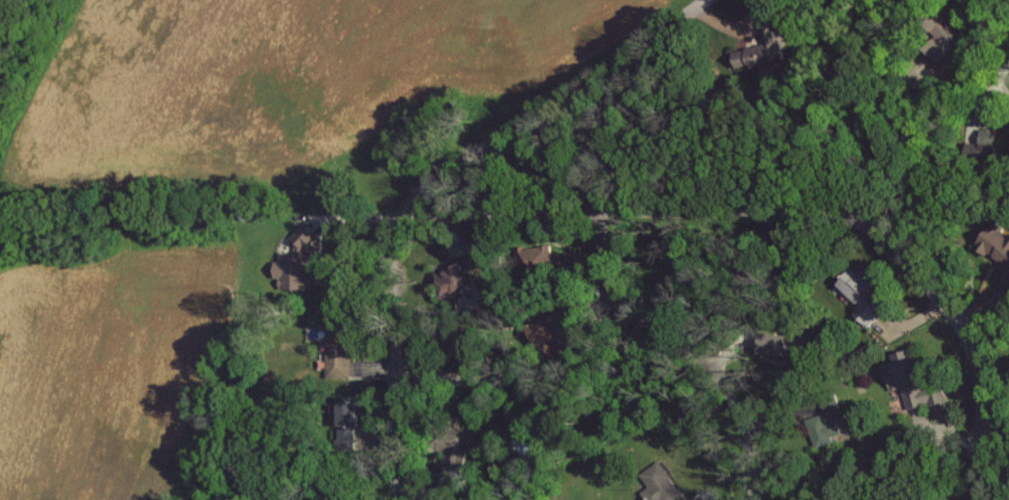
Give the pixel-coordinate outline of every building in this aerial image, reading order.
[(923,16),(934,6),(947,21),(942,25),(945,28),(948,26),(962,42),(938,63),(927,51),(943,37),(923,16)] [(756,10),(767,8),(776,43),(781,41),(786,61),(774,63),(776,72),(760,76),(758,67),(740,71),(738,63),(767,56),(756,10)] [(995,152),(995,128),(980,128),(981,152),(995,152)] [(306,252),(319,235),(303,222),(290,240),(306,252)] [(997,284),(1008,289),(1008,233),(986,224),(977,248),(1006,260),(997,284)] [(546,247),(525,247),(525,263),(546,264),(546,247)] [(280,289),(317,289),(317,271),(309,271),(309,256),(282,256),(282,260),(276,260),(276,278),(280,278),(280,289)] [(856,309),(874,323),(887,306),(846,275),(838,285),(861,302),(856,309)] [(796,334),(761,333),(761,351),(795,352),(796,334)] [(327,377),(351,377),(351,354),(346,354),(346,344),(327,344),(327,377)] [(894,354),(909,350),(911,359),(918,357),(925,380),(920,381),(923,391),(943,386),(947,400),(935,403),(941,422),(926,426),(921,407),(908,411),(901,386),(893,388),(888,372),(884,373),(882,368),(888,367),(889,371),(898,368),(894,354)] [(805,419),(822,413),(817,396),(836,391),(842,412),(824,417),(826,424),(837,420),(843,441),(814,449),(805,419)] [(344,399),(343,424),(359,424),(360,400),(344,399)] [(657,466),(684,499),(644,499),(642,498),(655,488),(645,476),(657,466)]
